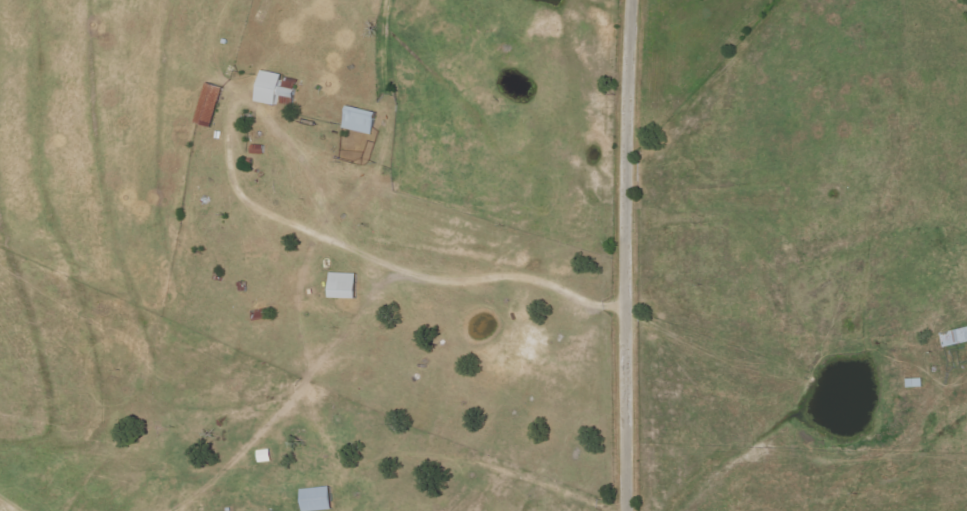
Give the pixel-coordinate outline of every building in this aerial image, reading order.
[(257,102),(278,106),(280,97),(295,99),(298,82),(284,79),(284,75),(264,71),(257,102)] [(214,128),(226,88),(209,83),(197,123),(214,128)] [(372,136),(379,114),(349,106),(343,128),(372,136)] [(253,155),(264,155),(265,146),(253,146),(253,155)] [(359,274),(332,273),(332,299),(358,300),(359,274)] [(966,344),(966,329),(941,332),(943,347),(966,344)] [(925,379),(908,380),(908,389),(925,388),(925,379)] [(332,486),(303,490),(306,510),(326,510),(335,510),(332,486)]
